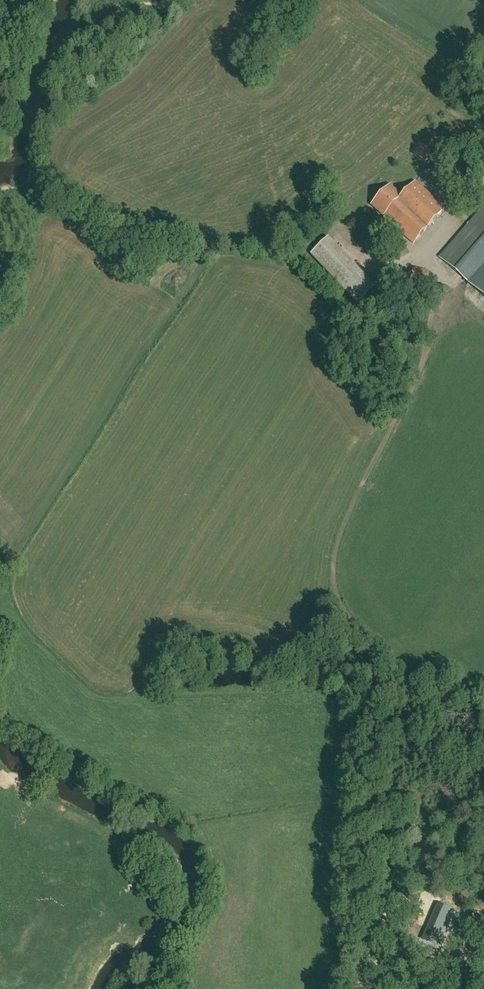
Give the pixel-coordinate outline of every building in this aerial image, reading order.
[(418,143),(411,151),(425,162),(431,154),(418,143)] [(387,188),(429,227),(444,210),(415,182),(401,196),(389,185),(387,188)] [(429,227),(387,188),(371,205),(413,244),(429,227)] [(439,257),(472,286),(483,296),(483,206),(439,257)] [(310,254),(356,305),(375,288),(328,237),(310,254)] [(410,282),(426,286),(429,272),(413,269),(410,282)] [(436,940),(447,914),(436,909),(435,909),(424,935),(425,935),(429,937),(429,938),(431,939),(431,938),(435,940),(436,940)]
